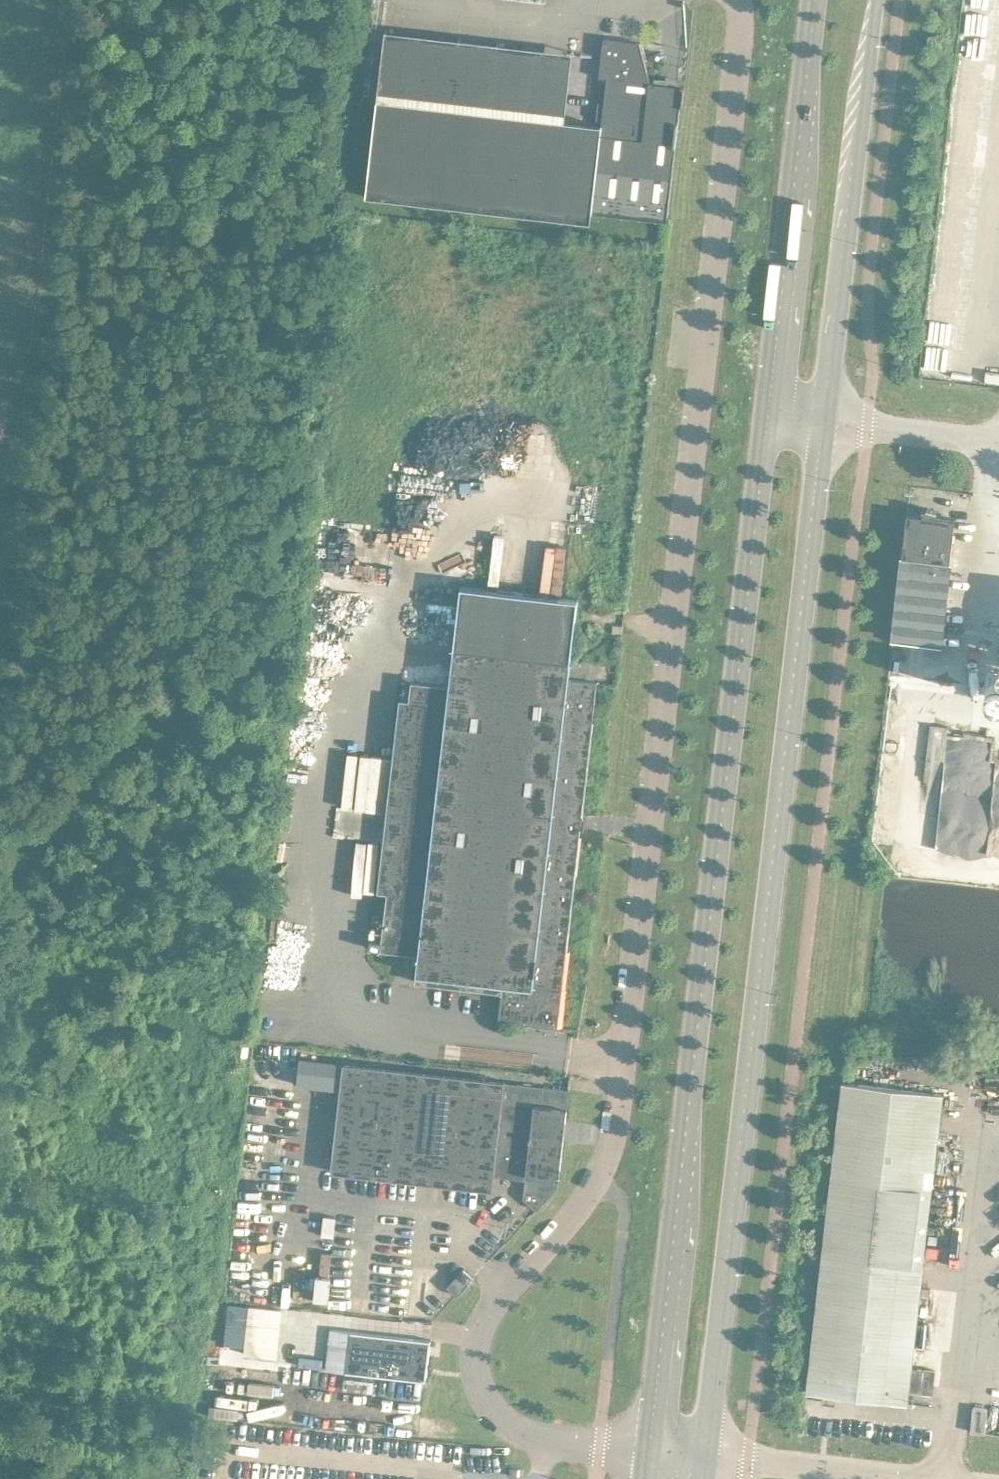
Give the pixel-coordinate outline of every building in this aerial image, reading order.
[(682,114),(684,94),(649,90),(639,50),(603,46),(599,85),(607,86),(601,133),(377,107),(365,204),(590,230),(591,221),(668,229),(668,228),(666,228),(679,114),(682,114)] [(923,518),(923,523),(909,521),(909,515),(908,515),(892,650),(894,650),(895,646),(939,651),(938,655),(940,655),(954,526),(938,525),(939,522),(940,522),(941,521),(937,520),(937,519),(926,516),(926,517),(922,516),(922,517),(923,518)] [(502,991),(498,1029),(557,1036),(596,692),(568,689),(570,670),(577,606),(461,593),(454,656),(450,695),(411,690),(381,958),(419,962),(416,981),(502,991)] [(566,1116),(568,1097),(504,1090),(504,1088),(503,1088),(503,1090),(343,1071),(331,1179),(491,1198),(490,1198),(492,1199),(494,1183),(526,1187),(523,1205),(537,1217),(558,1194),(567,1116),(566,1116)] [(842,1090),(806,1400),(907,1411),(909,1391),(943,1101),(842,1090)] [(447,1294),(458,1303),(474,1285),(463,1276),(447,1294)] [(346,1380),(425,1389),(429,1349),(350,1340),(346,1380)] [(970,1440),(984,1441),(987,1416),(973,1414),(970,1440)]
